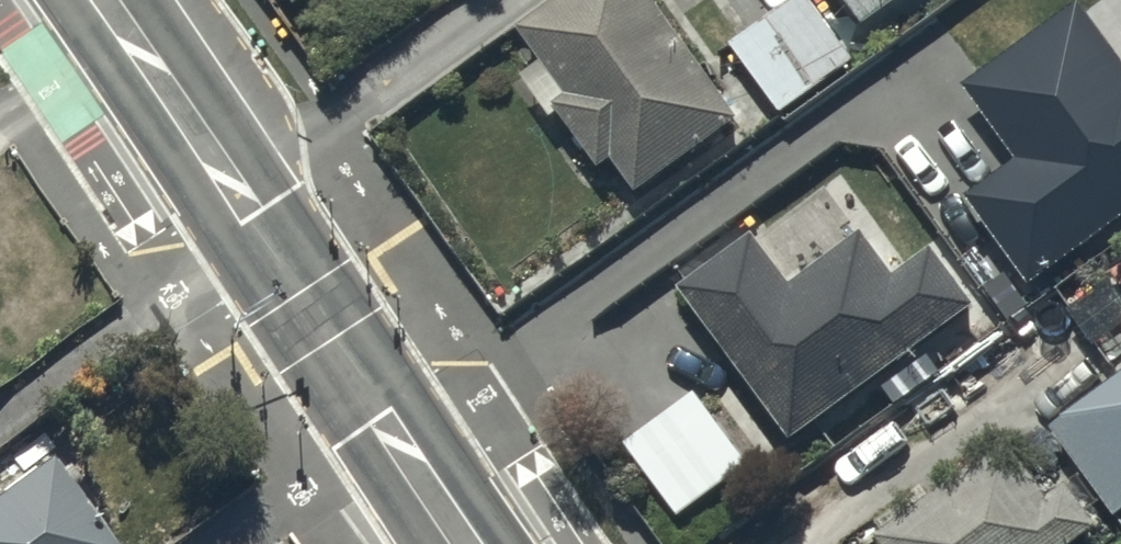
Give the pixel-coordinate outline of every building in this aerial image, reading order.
[(523,23),(556,68),(538,82),(555,106),(560,102),(605,163),(617,154),(639,184),(743,106),(665,0),(554,0),(523,23)] [(733,35),(783,107),(857,57),(819,0),(786,0),(733,35)] [(868,17),(893,0),(855,0),(868,17)] [(758,229),(683,281),(796,434),(980,298),(937,240),(896,270),(865,228),(795,280),(758,229)] [(1117,509),(1120,507),(1120,369),(1052,419),(1117,509)] [(893,543),(1068,543),(1101,520),(1070,477),(1047,493),(1010,440),(934,493),(926,481),(874,517),(893,543)] [(105,523),(115,515),(97,491),(86,500),(52,454),(0,492),(0,543),(121,543),(105,523)]
